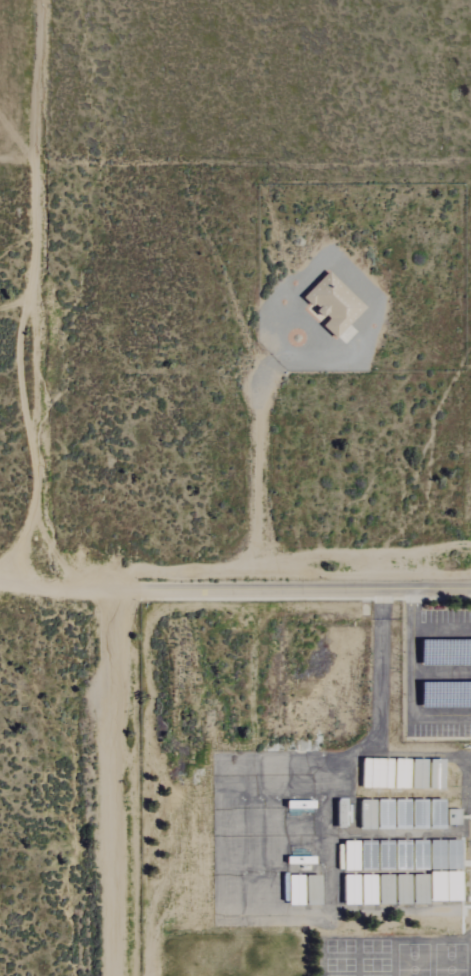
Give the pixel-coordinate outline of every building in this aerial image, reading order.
[(368,307),(331,271),(305,297),(330,320),(324,326),(338,339),(368,307)] [(389,788),(405,788),(406,759),(358,758),(357,788),(389,788)] [(441,759),(407,760),(407,789),(441,788),(441,759)] [(355,829),(372,829),(373,813),(370,813),(371,800),(356,800),(355,829)] [(445,825),(455,825),(455,809),(444,809),(445,825)] [(457,868),(455,839),(424,841),(424,839),(390,841),(335,844),(336,871),(390,868),(390,869),(407,869),(407,871),(457,868)] [(425,901),(456,901),(456,871),(425,871),(425,901)] [(340,904),(355,904),(354,874),(339,875),(340,904)] [(372,904),(372,875),(357,874),(356,904),(372,904)] [(373,904),(424,903),(423,874),(372,875),(373,904)] [(284,904),(299,905),(299,875),(284,875),(284,904)] [(317,904),(316,884),(317,884),(317,875),(300,875),(301,905),(317,904)]
